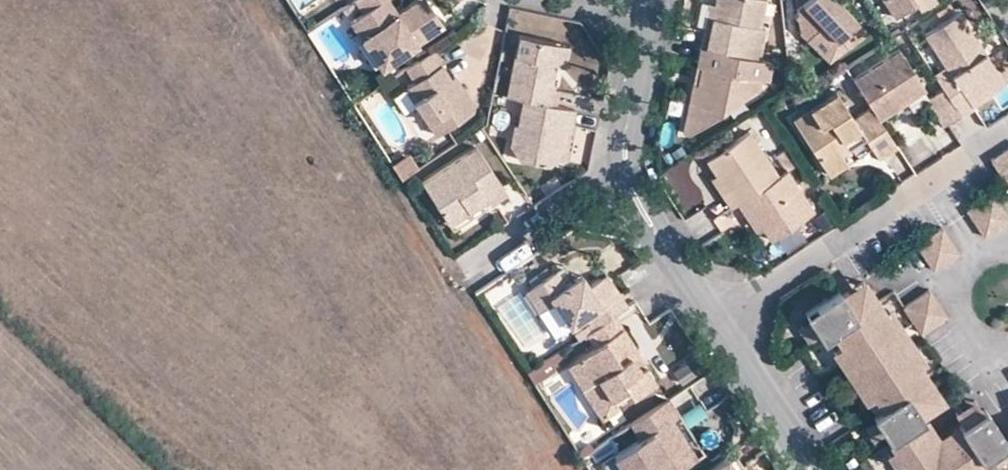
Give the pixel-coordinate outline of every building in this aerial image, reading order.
[(399,16),(394,9),(387,13),(380,0),(353,0),(361,11),(347,20),(376,64),(440,22),(425,0),(424,0),(399,16)] [(387,13),(394,9),(389,0),(380,0),(387,13)] [(399,16),(424,0),(408,0),(394,9),(399,16)] [(716,3),(711,25),(705,25),(701,45),(757,57),(765,26),(759,25),(764,0),(716,0),(716,3)] [(866,29),(840,0),(793,0),(797,25),(806,35),(812,35),(826,22),(837,34),(848,46),(866,29)] [(896,15),(914,2),(913,0),(886,0),(896,15)] [(716,3),(710,1),(705,25),(711,25),(716,3)] [(967,91),(998,70),(959,10),(927,31),(948,64),(935,73),(943,84),(961,112),(975,103),(973,101),(967,91)] [(837,34),(826,22),(812,35),(806,35),(818,50),(837,34)] [(550,80),(547,80),(551,60),(549,58),(553,39),(517,32),(505,92),(521,96),(553,103),(556,87),(549,85),(550,80)] [(551,60),(561,61),(565,42),(553,39),(549,58),(551,60)] [(689,132),(728,107),(730,96),(742,98),(758,89),(761,78),(767,79),(771,60),(757,57),(701,45),(697,64),(704,65),(699,84),(693,83),(682,131),(689,132)] [(412,79),(402,85),(426,121),(433,132),(471,108),(473,99),(458,77),(453,80),(450,74),(431,47),(403,65),(412,79)] [(924,85),(900,48),(854,78),(872,105),(879,115),(901,101),(924,85)] [(693,83),(699,84),(704,65),(697,64),(693,83)] [(454,70),(450,74),(453,80),(458,77),(454,70)] [(1006,79),(998,70),(967,91),(973,101),(1006,79)] [(944,123),(961,112),(943,84),(929,93),(926,96),(944,123)] [(927,91),(924,85),(901,101),(903,106),(927,91)] [(879,115),(872,105),(853,118),(835,91),(793,118),(830,173),(849,161),(843,152),(866,137),(872,145),(878,154),(897,142),(879,115)] [(512,122),(508,137),(520,140),(517,157),(546,164),(555,156),(561,122),(570,122),(573,107),(553,103),(521,96),(515,123),(512,122)] [(728,107),(742,98),(730,96),(728,107)] [(555,156),(562,157),(570,122),(561,122),(555,156)] [(706,158),(716,171),(726,187),(720,192),(729,206),(737,202),(779,174),(751,130),(706,158)] [(919,163),(936,150),(924,134),(907,147),(919,163)] [(508,137),(508,140),(517,157),(520,140),(508,137)] [(419,181),(446,221),(480,197),(485,202),(502,190),(472,144),(419,181)] [(789,168),(800,160),(790,144),(778,152),(789,168)] [(997,156),(1007,172),(1007,149),(997,156)] [(666,172),(688,211),(711,198),(689,159),(666,172)] [(761,226),(768,238),(814,208),(789,168),(779,174),(737,202),(745,213),(751,210),(761,226)] [(720,192),(726,187),(716,171),(710,176),(720,192)] [(991,192),(965,208),(981,234),(1007,217),(991,192)] [(751,210),(745,213),(755,230),(761,226),(751,210)] [(936,227),(912,242),(929,268),(953,253),(936,227)] [(604,273),(589,283),(584,286),(577,275),(573,277),(564,282),(555,268),(551,272),(547,266),(526,279),(543,307),(551,302),(566,324),(583,313),(592,326),(612,314),(625,305),(604,273)] [(584,286),(589,283),(581,271),(577,275),(584,286)] [(526,279),(520,284),(537,311),(543,307),(526,279)] [(859,281),(846,290),(851,299),(858,304),(868,296),(859,281)] [(862,379),(873,397),(882,410),(872,416),(875,424),(883,433),(889,442),(894,452),(902,463),(906,469),(964,469),(971,465),(981,460),(985,457),(1000,447),(1004,445),(984,413),(980,416),(974,420),(971,415),(961,420),(965,425),(954,432),(960,442),(942,452),(935,443),(925,450),(913,430),(923,424),(918,416),(925,411),(918,402),(920,392),(928,388),(916,369),(881,316),(871,301),(868,296),(858,304),(851,299),(846,290),(839,295),(836,292),(805,312),(809,320),(816,330),(819,335),(829,330),(839,345),(850,362),(862,379)] [(942,318),(925,291),(901,307),(910,320),(919,333),(942,318)] [(924,365),(912,348),(899,327),(889,312),(881,316),(916,369),(924,365)] [(637,368),(629,355),(635,351),(612,314),(592,326),(584,331),(592,345),(565,362),(580,387),(596,376),(609,395),(624,385),(630,395),(654,380),(644,364),(637,368)] [(800,326),(806,336),(816,330),(809,320),(800,326)] [(839,345),(832,350),(843,366),(850,362),(839,345)] [(637,368),(644,364),(635,351),(629,355),(637,368)] [(526,366),(532,379),(559,365),(552,353),(526,366)] [(678,381),(698,370),(689,354),(669,365),(678,381)] [(850,362),(843,366),(855,384),(862,379),(850,362)] [(593,405),(609,395),(596,376),(580,387),(593,405)] [(867,401),(873,397),(862,379),(855,384),(867,401)] [(928,388),(920,392),(918,402),(925,411),(937,402),(928,388)] [(639,437),(613,454),(623,469),(673,469),(693,457),(669,418),(678,412),(668,397),(628,422),(639,437)] [(686,425),(706,413),(697,399),(678,410),(686,425)] [(977,411),(972,405),(958,414),(961,420),(971,415),(977,411)] [(875,424),(868,428),(874,440),(883,433),(875,424)] [(923,424),(913,430),(925,450),(935,443),(923,424)] [(935,443),(942,452),(960,442),(954,432),(935,443)] [(1007,455),(1000,447),(985,457),(990,466),(1007,455)] [(740,469),(744,467),(733,451),(702,469),(741,469),(740,469)] [(894,452),(886,458),(893,469),(902,463),(894,452)] [(999,463),(1002,469),(1007,469),(1007,460),(999,463)]
